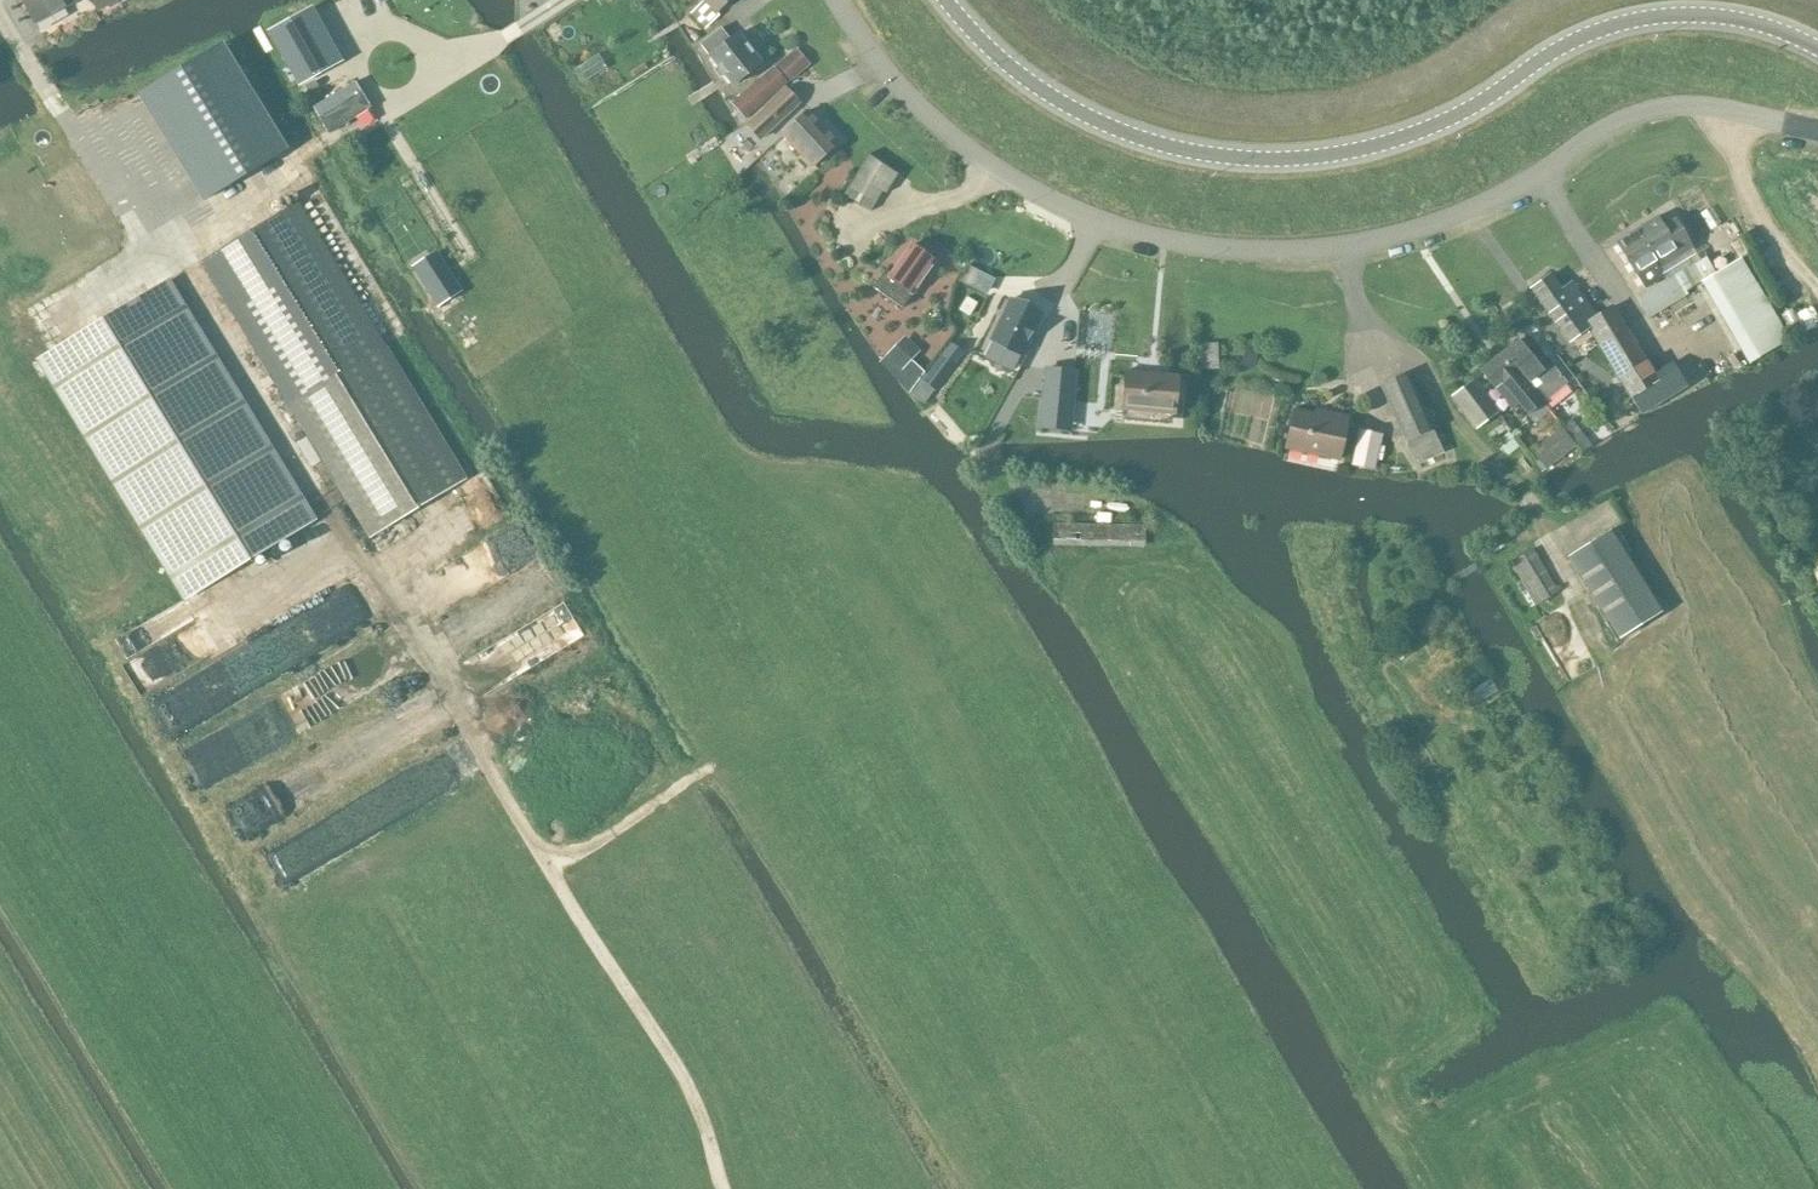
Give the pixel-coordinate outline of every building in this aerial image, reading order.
[(34,22),(75,0),(22,0),(34,22)] [(98,9),(115,0),(93,0),(98,9)] [(705,28),(719,15),(717,13),(730,0),(705,0),(690,14),(705,28)] [(312,6),(267,32),(298,87),(343,62),(312,6)] [(708,56),(733,87),(763,64),(739,33),(731,39),(721,27),(701,42),(710,55),(708,56)] [(222,44),(139,95),(203,201),(287,150),(222,44)] [(776,66),(790,82),(810,65),(796,49),(776,66)] [(573,71),(582,85),(607,70),(599,56),(573,71)] [(733,102),(747,119),(763,106),(788,84),(774,67),(733,102)] [(785,89),(746,128),(759,142),(799,102),(785,89)] [(782,135),(813,168),(839,144),(808,111),(782,135)] [(869,154),(856,175),(883,192),(887,194),(897,174),(869,154)] [(883,192),(856,175),(856,176),(844,195),(871,212),(883,192)] [(202,264),(369,539),(465,481),(298,206),(202,264)] [(1662,267),(1693,248),(1675,219),(1662,227),(1657,217),(1616,242),(1635,274),(1639,272),(1648,288),(1662,279),(1653,263),(1657,261),(1662,267)] [(885,295),(902,307),(911,294),(912,295),(936,262),(912,245),(892,274),(885,270),(873,288),(885,295)] [(434,251),(412,265),(435,302),(457,288),(434,251)] [(1714,272),(1700,280),(1750,364),(1790,340),(1741,256),(1714,272)] [(1551,274),(1530,287),(1569,341),(1588,327),(1585,322),(1597,315),(1573,281),(1561,289),(1551,274)] [(1664,282),(1637,298),(1649,317),(1689,294),(1686,289),(1677,274),(1664,282)] [(311,523),(165,284),(41,359),(187,599),(311,523)] [(967,297),(959,309),(969,315),(976,303),(975,302),(967,297)] [(1009,299),(990,340),(1021,355),(1040,313),(1009,299)] [(1597,315),(1585,322),(1588,327),(1631,397),(1633,396),(1659,379),(1613,305),(1597,315)] [(1519,340),(1500,355),(1512,373),(1517,370),(1542,403),(1543,402),(1567,383),(1529,335),(1520,342),(1519,340)] [(904,336),(886,355),(916,383),(924,371),(912,359),(919,351),(904,336)] [(948,343),(921,379),(934,389),(961,353),(948,343)] [(1500,355),(1480,371),(1496,390),(1502,385),(1509,392),(1519,406),(1528,416),(1535,424),(1550,411),(1543,402),(1542,403),(1517,370),(1512,373),(1500,355)] [(1122,409),(1174,414),(1178,374),(1126,370),(1125,377),(1122,409)] [(1047,373),(1044,407),(1071,410),(1074,376),(1047,373)] [(1408,374),(1381,387),(1417,464),(1444,451),(1433,429),(1438,427),(1436,422),(1431,424),(1408,374)] [(1498,413),(1473,380),(1452,396),(1477,429),(1498,413)] [(1286,449),(1340,460),(1349,417),(1317,410),(1315,413),(1294,410),(1286,449)] [(1562,427),(1541,443),(1555,461),(1576,445),(1562,427)] [(1354,465),(1375,469),(1382,435),(1361,431),(1354,465)] [(1509,433),(1498,441),(1509,455),(1520,447),(1509,433)] [(1053,543),(1053,546),(1145,547),(1145,525),(1080,524),(1053,524),(1053,543)] [(1609,531),(1567,557),(1619,639),(1660,613),(1609,531)] [(1510,563),(1536,606),(1559,592),(1532,549),(1510,563)] [(1465,695),(1472,707),(1498,693),(1491,680),(1465,695)]
